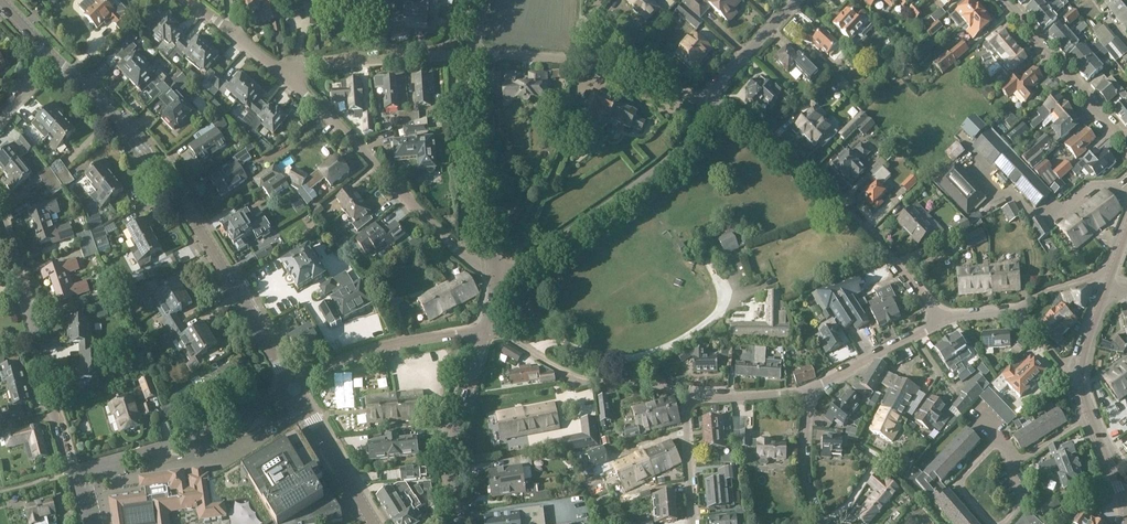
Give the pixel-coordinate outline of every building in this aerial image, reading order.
[(37,3),(34,0),(29,0),(26,3),(32,8),(37,3)] [(120,29),(133,17),(116,0),(102,0),(85,16),(97,29),(109,18),(120,29)] [(260,10),(263,24),(281,19),(276,0),(253,0),(245,2),(248,13),(260,10)] [(401,2),(406,3),(404,17),(418,19),(417,24),(427,25),(430,5),(432,6),(432,0),(401,0),(401,2)] [(633,7),(632,10),(637,15),(640,15),(646,21),(660,8),(652,0),(626,0),(633,7)] [(727,23),(736,14),(732,11),(739,4),(735,0),(686,0),(682,4),(700,20),(710,9),(709,8),(711,7),(727,23)] [(891,9),(893,7),(894,7),(896,6),(895,5),(898,2),(898,1),(897,0),(882,0),(891,9)] [(963,28),(966,25),(982,12),(978,7),(978,4),(975,1),(972,1),(972,0),(971,0),(970,1),(969,0),(965,0),(957,7),(957,9),(958,11),(956,13),(955,13),(950,17),(960,30),(963,28)] [(1035,20),(1053,4),(1052,3),(1050,4),(1048,2),(1045,5),(1040,0),(1037,0),(1026,10),(1035,20)] [(1105,3),(1108,7),(1107,7),(1126,31),(1126,30),(1126,0),(1109,0),(1105,3)] [(704,23),(700,20),(682,4),(676,12),(697,31),(704,23)] [(1056,7),(1053,4),(1035,20),(1043,30),(1057,19),(1052,13),(1055,10),(1054,8),(1056,7)] [(911,16),(912,16),(918,10),(915,6),(908,12),(911,16)] [(1065,15),(1063,17),(1063,18),(1073,9),(1070,6),(1062,12),(1065,15)] [(931,18),(935,23),(937,21),(946,14),(941,9),(931,18)] [(1080,17),(1073,9),(1063,18),(1064,19),(1063,20),(1070,26),(1080,17)] [(847,10),(833,25),(850,41),(869,20),(859,10),(854,16),(847,10)] [(922,15),(918,10),(912,16),(916,20),(922,15)] [(986,16),(982,12),(966,25),(963,28),(972,39),(991,23),(991,22),(991,19),(989,17),(986,16)] [(155,34),(164,42),(162,43),(167,48),(162,54),(167,59),(173,51),(181,42),(184,38),(175,30),(177,27),(168,19),(155,34)] [(943,28),(937,21),(935,23),(925,31),(931,38),(943,28)] [(1075,29),(1056,46),(1065,56),(1078,45),(1080,47),(1088,40),(1086,37),(1078,43),(1074,39),(1088,27),(1084,23),(1076,30),(1075,29)] [(1100,43),(1103,48),(1108,53),(1115,62),(1121,57),(1126,63),(1126,62),(1126,53),(1126,54),(1126,53),(1126,52),(1105,25),(1103,27),(1100,23),(1090,32),(1093,35),(1100,43)] [(281,33),(279,24),(273,25),(274,34),(281,33)] [(1061,24),(1048,35),(1056,46),(1075,29),(1074,28),(1070,31),(1069,29),(1067,30),(1061,24)] [(989,53),(992,57),(992,58),(1003,48),(1000,45),(1000,42),(1007,37),(1000,29),(985,42),(986,43),(984,44),(983,47),(987,53),(989,52),(990,52),(989,53)] [(821,48),(828,55),(835,61),(844,51),(823,30),(817,37),(802,32),(800,40),(812,43),(819,50),(821,48)] [(128,37),(135,43),(140,37),(133,32),(128,37)] [(893,32),(888,36),(896,45),(901,40),(893,32)] [(676,54),(695,70),(711,50),(693,34),(676,54)] [(1003,48),(992,58),(996,62),(1000,59),(1007,53),(1010,57),(1013,57),(1019,51),(1009,39),(1007,37),(1000,42),(1000,45),(1003,48)] [(182,58),(185,55),(195,64),(208,48),(197,38),(189,48),(181,42),(173,51),(182,58)] [(127,39),(119,47),(130,59),(119,69),(124,74),(124,76),(127,80),(130,79),(130,80),(145,65),(132,52),(136,48),(127,39)] [(956,63),(955,62),(969,51),(962,43),(949,54),(947,52),(933,64),(943,75),(956,63)] [(1083,46),(1068,59),(1078,71),(1093,57),(1092,57),(1094,55),(1096,57),(1099,54),(1100,53),(1098,52),(1103,48),(1100,43),(1093,49),(1095,51),(1090,55),(1083,46)] [(195,64),(206,73),(202,77),(206,80),(200,88),(207,94),(213,87),(221,78),(211,68),(220,58),(208,48),(195,64)] [(788,73),(794,67),(810,84),(821,74),(800,53),(795,57),(786,48),(774,60),(788,73)] [(1098,52),(1100,53),(1103,58),(1108,53),(1103,48),(1098,52)] [(1026,59),(1019,51),(1013,57),(1010,57),(1007,53),(1000,59),(996,62),(998,64),(1007,75),(1026,59)] [(992,57),(989,53),(981,57),(983,62),(992,57)] [(873,68),(878,61),(870,54),(864,60),(873,68)] [(1093,57),(1078,71),(1088,82),(1103,69),(1094,59),(1096,57),(1094,55),(1092,57),(1093,57)] [(151,81),(163,93),(172,85),(162,75),(158,79),(145,65),(130,80),(141,91),(151,81)] [(906,73),(910,77),(915,73),(911,68),(906,73)] [(1007,98),(1016,90),(1026,102),(1034,96),(1029,91),(1043,79),(1033,68),(1020,80),(1016,75),(1009,82),(1010,83),(1001,91),(1007,98)] [(613,74),(605,73),(603,82),(610,84),(613,74)] [(502,95),(501,74),(491,74),(492,96),(494,96),(494,98),(500,98),(500,96),(502,95)] [(1116,91),(1107,80),(1108,80),(1102,74),(1090,84),(1096,90),(1095,91),(1108,104),(1113,111),(1126,128),(1126,105),(1116,91)] [(159,99),(170,110),(163,117),(174,130),(191,113),(177,98),(191,84),(183,75),(172,85),(163,93),(164,94),(159,99)] [(221,78),(213,87),(224,96),(228,91),(238,100),(252,84),(240,75),(231,86),(221,78)] [(416,107),(431,106),(431,95),(435,94),(434,76),(429,76),(429,75),(414,77),(416,107)] [(505,100),(504,100),(504,108),(507,108),(509,108),(510,107),(511,106),(512,104),(513,103),(518,102),(520,100),(522,100),(523,102),(525,105),(529,105),(531,102),(530,102),(531,100),(549,99),(549,86),(548,86),(547,75),(531,75),(531,81),(521,81),(521,76),(506,77),(507,86),(504,86),(505,100)] [(759,76),(747,89),(747,100),(756,109),(763,101),(770,107),(780,95),(787,103),(792,98),(784,90),(784,89),(779,84),(773,89),(759,76)] [(834,84),(842,93),(850,85),(841,76),(834,84)] [(375,88),(384,88),(385,109),(400,108),(398,79),(385,80),(384,77),(375,78),(375,88)] [(1126,105),(1126,95),(1111,77),(1108,80),(1107,80),(1116,91),(1126,105)] [(363,118),(363,115),(363,111),(361,81),(342,82),(342,90),(332,91),(332,101),(348,100),(349,111),(355,111),(356,119),(363,118)] [(234,124),(244,133),(263,110),(255,104),(263,94),(252,84),(238,100),(248,108),(245,112),(248,114),(242,121),(239,119),(234,124)] [(990,89),(988,88),(981,94),(987,101),(995,93),(991,88),(990,89)] [(595,97),(593,98),(581,123),(590,128),(591,130),(595,131),(607,122),(631,134),(632,132),(641,137),(647,126),(647,124),(620,109),(626,97),(616,91),(611,99),(613,101),(611,105),(595,97)] [(1034,130),(1042,123),(1064,104),(1056,96),(1043,107),(1036,113),(1040,117),(1030,126),(1034,130)] [(813,109),(819,104),(815,98),(808,104),(813,109)] [(221,107),(213,100),(208,104),(217,112),(221,107)] [(36,120),(51,135),(65,121),(58,114),(62,111),(54,103),(36,120)] [(1051,122),(1055,127),(1071,113),(1064,104),(1042,123),(1045,127),(1051,122)] [(262,137),(255,132),(262,124),(274,135),(287,120),(277,112),(275,114),(266,106),(263,110),(244,133),(255,142),(262,137)] [(804,135),(805,136),(823,118),(817,112),(816,113),(813,110),(792,130),(796,134),(798,134),(799,132),(802,135),(804,135)] [(419,111),(409,112),(409,125),(415,123),(420,121),(419,111)] [(399,127),(404,127),(409,125),(409,112),(398,113),(399,127)] [(847,140),(857,130),(859,128),(868,119),(867,118),(861,112),(847,126),(838,134),(845,141),(846,141),(847,140)] [(1071,113),(1055,127),(1053,128),(1023,155),(1020,157),(1032,171),(1045,160),(1044,159),(1056,149),(1054,146),(1071,132),(1078,125),(1076,122),(1078,120),(1071,113)] [(363,115),(363,118),(364,133),(374,132),(372,115),(363,115)] [(1019,122),(1013,115),(1005,122),(1011,129),(1019,122)] [(200,164),(209,158),(207,153),(216,147),(219,151),(227,146),(218,132),(227,126),(222,118),(193,137),(197,142),(189,147),(200,164)] [(838,133),(823,118),(805,136),(806,138),(806,140),(809,142),(810,142),(815,147),(818,144),(822,148),(838,133)] [(420,121),(415,123),(419,160),(420,169),(427,169),(428,172),(429,173),(430,173),(432,173),(433,173),(434,173),(435,172),(435,168),(432,140),(428,141),(427,133),(428,133),(427,119),(420,121)] [(868,119),(859,128),(866,134),(875,125),(868,119)] [(51,135),(56,140),(50,145),(56,151),(76,132),(65,121),(51,135)] [(973,121),(960,134),(974,148),(987,135),(973,121)] [(393,150),(396,150),(397,160),(410,158),(410,161),(419,160),(415,123),(409,125),(404,127),(405,136),(406,136),(407,143),(392,144),(393,150)] [(1006,137),(1014,145),(1029,131),(1022,123),(1006,137)] [(1094,140),(1093,138),(1095,136),(1090,130),(1087,132),(1085,129),(1075,138),(1074,137),(1064,145),(1076,159),(1086,150),(1084,149),(1094,140)] [(4,173),(21,159),(25,156),(21,150),(25,147),(29,153),(35,148),(25,136),(0,156),(0,168),(4,173)] [(261,154),(254,143),(245,148),(246,150),(233,159),(237,164),(211,181),(221,197),(248,179),(240,167),(251,160),(252,160),(261,154)] [(852,158),(854,160),(862,152),(863,153),(867,149),(861,143),(854,150),(856,153),(852,158)] [(865,171),(856,162),(861,157),(863,160),(870,153),(871,154),(876,150),(872,146),(868,150),(867,149),(863,153),(862,152),(854,160),(848,166),(847,165),(839,172),(846,179),(851,174),(856,179),(865,171)] [(1017,147),(1011,151),(1017,157),(1018,158),(1020,157),(1023,155),(1017,147)] [(1017,158),(1017,157),(1011,151),(1010,150),(1006,154),(997,163),(995,165),(1035,208),(1050,194),(1034,178),(1035,177),(1017,158)] [(1097,177),(1114,162),(1104,151),(1100,155),(1099,154),(1095,158),(1092,153),(1083,161),(1097,177)] [(854,160),(852,158),(846,152),(832,165),(839,172),(847,165),(848,166),(854,160)] [(291,187),(299,191),(297,193),(298,194),(308,206),(318,198),(317,197),(314,193),(312,190),(316,187),(325,180),(331,187),(349,173),(337,157),(306,181),(308,178),(294,170),(293,173),(288,181),(292,184),(291,187)] [(869,171),(874,176),(883,167),(887,163),(882,158),(869,171)] [(32,176),(25,167),(27,166),(21,159),(4,173),(10,180),(6,183),(13,192),(32,176)] [(60,160),(49,167),(57,179),(68,171),(60,160)] [(277,164),(279,171),(290,167),(288,160),(277,164)] [(87,176),(99,191),(113,178),(109,172),(112,169),(105,161),(87,176)] [(1048,187),(1058,179),(1052,174),(1053,173),(1050,170),(1052,168),(1046,161),(1033,171),(1040,179),(1041,178),(1048,187)] [(1052,174),(1058,179),(1060,181),(1073,170),(1065,162),(1053,173),(1052,174)] [(281,176),(274,166),(254,180),(260,189),(281,176)] [(935,184),(968,218),(986,201),(953,166),(935,184)] [(38,175),(46,186),(57,179),(49,167),(38,175)] [(877,210),(884,203),(880,199),(887,193),(881,187),(891,176),(883,167),(874,176),(870,180),(875,185),(864,196),(867,199),(866,200),(877,210)] [(68,171),(57,179),(64,189),(75,181),(68,171)] [(290,188),(282,176),(263,188),(271,200),(290,188)] [(918,183),(911,176),(901,186),(908,193),(918,183)] [(124,191),(113,178),(99,191),(103,196),(97,200),(103,208),(124,191)] [(53,197),(64,189),(57,179),(46,186),(53,197)] [(1054,195),(1064,186),(1060,181),(1050,190),(1054,195)] [(918,185),(912,191),(918,197),(925,191),(918,185)] [(341,204),(346,212),(361,201),(351,189),(337,200),(341,204)] [(1104,190),(1081,209),(1098,229),(1103,226),(1107,223),(1121,210),(1104,190)] [(908,207),(918,197),(912,191),(902,201),(908,207)] [(33,221),(35,229),(53,223),(51,216),(60,213),(56,200),(43,205),(44,207),(32,211),(29,211),(29,213),(25,214),(27,223),(33,221)] [(361,201),(346,212),(356,224),(359,221),(363,225),(373,217),(370,212),(361,201)] [(1022,216),(1014,202),(1001,210),(1009,224),(1022,216)] [(896,223),(907,234),(908,232),(927,214),(916,203),(912,207),(896,223)] [(325,211),(321,205),(311,211),(315,218),(325,211)] [(224,237),(227,236),(228,238),(237,231),(238,233),(248,227),(247,226),(254,222),(255,221),(247,209),(239,214),(234,217),(234,216),(228,219),(230,223),(222,228),(223,230),(221,231),(222,233),(222,234),(223,235),(224,237)] [(1091,235),(1098,229),(1081,209),(1058,227),(1076,249),(1091,236),(1091,235)] [(982,218),(979,212),(967,219),(971,225),(982,218)] [(944,232),(927,214),(907,234),(918,246),(925,239),(930,245),(944,232)] [(100,215),(87,220),(91,232),(104,228),(100,215)] [(128,230),(137,247),(155,238),(150,229),(155,227),(150,217),(128,230)] [(1051,234),(1041,218),(1027,226),(1038,242),(1051,234)] [(732,233),(718,239),(726,255),(745,246),(733,220),(727,223),(732,233)] [(956,236),(972,227),(965,220),(950,228),(956,236)] [(972,225),(972,226),(974,229),(983,225),(981,220),(972,225)] [(248,227),(238,233),(237,231),(228,238),(227,238),(231,245),(233,244),(238,252),(246,247),(242,240),(253,233),(255,237),(260,238),(266,233),(267,229),(263,223),(259,221),(255,223),(254,222),(247,226),(248,227)] [(56,230),(53,223),(35,229),(38,236),(37,237),(37,238),(38,238),(41,245),(56,241),(57,243),(74,237),(71,225),(56,230)] [(367,255),(375,249),(375,250),(388,240),(392,244),(405,234),(397,223),(389,229),(388,228),(382,232),(375,223),(354,239),(367,255)] [(91,232),(94,242),(99,254),(111,250),(109,246),(110,245),(104,228),(91,232)] [(987,241),(981,228),(965,236),(971,249),(987,241)] [(77,236),(80,247),(94,242),(91,232),(90,231),(77,236)] [(340,251),(351,242),(346,236),(335,244),(340,251)] [(162,251),(155,238),(137,247),(131,250),(141,269),(150,264),(147,259),(162,251)] [(99,255),(99,254),(94,242),(80,247),(85,259),(99,255)] [(424,248),(419,242),(414,246),(419,252),(424,248)] [(341,250),(344,255),(350,251),(347,246),(341,250)] [(703,261),(711,257),(705,246),(697,251),(703,261)] [(326,272),(311,248),(284,265),(299,290),(313,282),(314,283),(325,277),(323,273),(326,272)] [(52,279),(54,286),(71,280),(69,274),(81,270),(77,260),(66,264),(42,272),(45,280),(50,278),(50,279),(52,279)] [(998,265),(1000,292),(1019,291),(1018,264),(998,265)] [(998,265),(978,267),(980,294),(1000,292),(998,265)] [(959,295),(980,294),(978,267),(957,269),(959,295)] [(332,280),(332,279),(319,288),(325,297),(333,292),(333,294),(337,292),(339,292),(339,291),(343,289),(353,283),(346,272),(332,280)] [(448,282),(442,285),(454,308),(479,294),(469,277),(464,273),(456,278),(457,281),(450,285),(448,282)] [(130,286),(124,274),(111,280),(112,282),(117,293),(130,286)] [(829,310),(830,309),(852,296),(861,293),(855,277),(817,291),(827,310),(829,310)] [(363,281),(375,299),(385,293),(376,280),(372,283),(369,278),(363,281)] [(59,303),(62,302),(77,297),(77,296),(90,291),(87,282),(73,287),(71,280),(54,286),(59,301),(58,301),(59,303)] [(151,298),(158,310),(186,293),(179,281),(162,292),(156,282),(141,291),(147,301),(151,298)] [(106,298),(117,293),(112,282),(98,289),(103,299),(106,298)] [(318,309),(329,328),(373,304),(361,282),(330,298),(332,301),(318,309)] [(430,321),(454,308),(442,285),(418,299),(430,321)] [(875,293),(878,299),(891,323),(900,318),(897,311),(901,309),(890,286),(875,293)] [(1055,295),(1056,295),(1061,303),(1062,304),(1063,303),(1065,305),(1067,308),(1068,307),(1068,308),(1073,304),(1074,305),(1084,309),(1091,293),(1086,286),(1062,296),(1060,293),(1055,295)] [(766,323),(756,323),(756,339),(790,339),(790,323),(786,323),(786,313),(785,313),(785,309),(784,309),(784,302),(781,302),(781,291),(766,291),(766,323)] [(829,310),(827,310),(817,291),(811,294),(827,321),(833,318),(829,310)] [(161,323),(167,333),(181,324),(176,315),(193,304),(186,293),(158,310),(164,321),(161,323)] [(1054,307),(1061,303),(1056,295),(1048,300),(1054,307)] [(847,300),(830,309),(845,331),(853,325),(855,328),(857,327),(859,330),(869,323),(860,309),(855,302),(852,297),(847,300)] [(865,298),(855,302),(860,309),(868,305),(865,298)] [(880,328),(891,323),(878,299),(870,303),(873,309),(871,310),(880,328)] [(109,316),(104,301),(92,305),(96,317),(98,318),(100,319),(102,318),(109,316)] [(1041,325),(1047,333),(1072,313),(1067,308),(1065,305),(1060,310),(1056,313),(1054,311),(1047,318),(1048,319),(1041,325)] [(1068,328),(1079,320),(1072,313),(1047,333),(1053,341),(1061,334),(1062,336),(1070,330),(1068,328)] [(80,343),(80,355),(93,355),(93,354),(92,319),(67,320),(68,338),(65,338),(66,344),(80,343)] [(821,334),(816,337),(827,354),(831,351),(832,352),(842,346),(838,340),(840,339),(835,331),(838,329),(833,320),(818,329),(821,334)] [(176,340),(183,352),(211,335),(204,323),(187,334),(181,324),(167,333),(173,342),(176,340)] [(730,339),(756,339),(756,323),(730,323),(730,339)] [(291,341),(298,353),(300,355),(304,353),(307,358),(321,349),(316,342),(317,341),(310,329),(291,341)] [(1010,348),(1009,331),(983,333),(984,350),(1010,348)] [(957,334),(946,341),(961,363),(972,356),(957,334)] [(218,346),(211,335),(183,352),(190,362),(186,364),(193,374),(207,366),(201,356),(218,346)] [(1124,340),(1121,336),(1114,342),(1123,354),(1126,350),(1126,338),(1124,340)] [(981,346),(977,340),(971,344),(976,350),(981,346)] [(951,371),(953,373),(957,371),(960,375),(966,370),(961,363),(946,341),(934,350),(945,365),(949,371),(951,371)] [(1014,360),(1023,352),(1021,350),(1023,349),(1018,344),(1005,357),(1011,363),(1014,360)] [(501,353),(518,363),(523,355),(506,345),(501,353)] [(735,375),(761,377),(762,360),(756,360),(756,348),(748,347),(748,352),(748,353),(747,354),(745,355),(743,355),(742,356),(741,357),(740,359),(740,363),(736,363),(735,375)] [(903,363),(903,362),(913,357),(908,347),(892,355),(897,366),(903,363)] [(756,348),(756,360),(762,360),(761,377),(780,378),(782,362),(765,360),(766,349),(756,348)] [(693,350),(693,357),(693,359),(693,373),(717,372),(717,359),(706,359),(706,349),(697,349),(693,350)] [(693,357),(693,350),(689,350),(678,357),(682,362),(691,357),(693,357)] [(729,360),(729,351),(721,351),(722,360),(729,360)] [(10,390),(27,385),(23,369),(18,370),(17,364),(3,367),(3,354),(0,354),(0,376),(4,375),(6,383),(8,383),(10,390)] [(93,354),(93,355),(80,355),(81,373),(78,374),(78,379),(93,378),(93,390),(106,390),(104,354),(93,354)] [(1005,382),(1011,388),(1037,363),(1034,360),(1031,363),(1023,354),(1001,375),(1006,381),(1005,382)] [(1102,378),(1119,402),(1126,396),(1126,360),(1102,378)] [(861,387),(873,394),(879,384),(886,372),(888,369),(879,364),(876,361),(872,367),(862,383),(861,387)] [(1011,388),(1020,398),(1030,388),(1032,391),(1039,385),(1036,382),(1046,373),(1037,363),(1011,388)] [(800,368),(801,371),(793,373),(797,384),(816,378),(811,364),(800,368)] [(983,364),(977,370),(985,377),(990,373),(983,364)] [(229,365),(216,373),(217,375),(204,383),(213,399),(240,383),(229,365)] [(511,384),(540,380),(540,383),(555,381),(553,372),(546,368),(545,368),(546,374),(540,375),(539,367),(531,368),(531,366),(520,367),(520,370),(509,371),(511,384)] [(968,369),(959,376),(963,382),(972,375),(968,369)] [(881,405),(882,406),(881,407),(903,419),(908,411),(908,409),(914,399),(920,390),(907,384),(898,379),(898,378),(895,376),(895,377),(886,372),(879,384),(880,384),(889,389),(881,405)] [(985,382),(981,376),(974,382),(979,387),(985,382)] [(139,382),(146,401),(158,397),(150,377),(139,382)] [(964,394),(952,407),(961,415),(972,403),(982,393),(973,382),(961,392),(964,394)] [(857,392),(864,398),(869,402),(873,394),(861,387),(862,383),(852,388),(857,392)] [(32,402),(27,385),(10,390),(14,404),(9,405),(10,412),(4,414),(5,421),(25,417),(23,410),(22,405),(32,402)] [(989,388),(979,397),(985,403),(994,394),(989,388)] [(426,418),(423,393),(366,398),(369,424),(426,418)] [(848,393),(839,404),(854,416),(863,404),(848,393)] [(869,402),(870,402),(876,405),(880,396),(873,394),(869,402)] [(985,403),(989,408),(999,399),(994,394),(985,403)] [(655,404),(651,405),(653,416),(677,409),(674,396),(655,401),(655,404)] [(115,415),(121,433),(144,426),(141,416),(138,417),(132,397),(109,404),(113,416),(115,415)] [(611,422),(608,397),(598,398),(601,423),(611,422)] [(933,397),(924,409),(945,425),(951,418),(944,413),(948,408),(946,407),(948,404),(940,399),(938,401),(933,397)] [(862,401),(868,407),(870,402),(869,402),(864,398),(862,401)] [(989,408),(994,413),(1004,403),(999,399),(989,408)] [(178,415),(173,401),(161,406),(166,420),(178,415)] [(867,409),(867,410),(870,411),(872,412),(876,405),(870,402),(868,407),(867,409)] [(497,415),(502,440),(559,428),(554,403),(497,415)] [(837,420),(845,427),(854,416),(839,404),(838,403),(826,418),(833,424),(837,420)] [(994,413),(999,418),(1008,408),(1004,403),(994,413)] [(152,413),(149,404),(143,406),(146,415),(152,413)] [(631,408),(637,427),(637,429),(648,426),(649,431),(657,429),(653,416),(651,405),(646,406),(645,404),(631,408)] [(899,426),(903,419),(881,407),(880,409),(869,431),(880,436),(893,443),(901,427),(899,426)] [(999,418),(1003,422),(1013,413),(1008,408),(999,418)] [(1058,408),(1047,415),(1056,430),(1067,423),(1058,408)] [(653,416),(657,429),(681,423),(677,409),(653,416)] [(921,428),(924,426),(931,431),(933,428),(940,432),(945,425),(924,409),(916,420),(917,421),(915,423),(921,428)] [(1017,417),(1013,413),(1003,422),(1007,426),(1017,417)] [(1036,422),(1045,437),(1056,430),(1047,415),(1036,422)] [(1031,425),(1025,429),(1034,444),(1045,437),(1036,422),(1035,422),(1032,417),(1028,419),(1031,425)] [(582,419),(583,434),(563,438),(566,453),(598,447),(594,418),(582,419)] [(704,420),(705,435),(733,433),(733,432),(732,426),(724,427),(723,418),(704,420)] [(862,423),(858,419),(854,425),(858,428),(862,423)] [(30,443),(35,460),(49,457),(40,426),(18,432),(15,420),(2,423),(9,448),(30,443)] [(1017,429),(1022,426),(1018,420),(1014,423),(1017,429)] [(912,431),(916,426),(909,421),(906,426),(912,431)] [(386,428),(386,432),(398,431),(426,428),(425,423),(397,426),(397,427),(386,428)] [(847,428),(846,432),(847,433),(859,436),(860,430),(847,427),(847,428)] [(110,499),(113,523),(170,523),(168,513),(182,510),(182,512),(196,510),(196,511),(198,511),(200,523),(203,522),(203,523),(211,523),(212,523),(212,521),(217,520),(219,522),(222,521),(223,520),(226,519),(226,515),(227,513),(227,510),(225,509),(224,504),(222,504),(222,502),(238,500),(238,501),(242,501),(242,500),(243,500),(245,500),(246,500),(248,501),(249,502),(250,503),(251,504),(252,504),(251,505),(253,509),(254,508),(260,518),(259,519),(262,523),(333,523),(343,523),(341,511),(319,474),(323,472),(297,429),(287,436),(287,437),(229,470),(233,476),(210,483),(209,477),(205,477),(204,472),(193,473),(194,479),(185,480),(184,473),(140,480),(142,495),(110,499)] [(1034,444),(1025,429),(1012,437),(1022,452),(1034,444)] [(981,442),(968,430),(924,475),(915,467),(902,478),(926,505),(932,500),(952,523),(976,523),(942,483),(981,442)] [(370,461),(394,458),(394,453),(399,452),(399,450),(400,450),(399,441),(399,440),(399,439),(398,439),(398,431),(385,432),(386,442),(368,444),(369,449),(367,450),(368,454),(370,456),(370,461)] [(750,449),(750,440),(750,432),(733,432),(733,433),(733,442),(734,447),(739,447),(739,448),(740,448),(750,449)] [(844,439),(848,440),(853,441),(857,442),(859,436),(847,433),(846,432),(845,438),(844,439)] [(733,442),(733,433),(705,435),(706,450),(725,448),(725,442),(733,442)] [(844,439),(845,438),(843,438),(843,437),(835,436),(835,437),(823,437),(822,457),(831,457),(831,452),(843,453),(843,447),(848,447),(848,440),(844,439)] [(602,446),(611,444),(609,437),(601,439),(602,446)] [(394,453),(394,458),(419,455),(418,450),(420,449),(420,445),(417,443),(417,438),(399,440),(399,441),(400,450),(399,450),(399,452),(394,453)] [(681,462),(671,440),(658,446),(668,469),(681,462)] [(750,440),(750,449),(758,449),(757,463),(759,465),(766,465),(767,464),(768,458),(769,458),(786,459),(786,444),(772,444),(771,441),(758,441),(750,440)] [(1038,466),(1041,475),(1050,471),(1050,470),(1058,467),(1057,467),(1067,463),(1065,459),(1073,456),(1075,455),(1071,445),(1064,448),(1062,445),(1060,446),(1049,450),(1053,459),(1054,459),(1055,460),(1038,466)] [(643,451),(628,458),(640,484),(645,482),(644,480),(668,469),(658,446),(649,450),(643,451)] [(490,473),(491,485),(524,481),(524,480),(531,480),(529,467),(532,467),(530,452),(519,454),(521,469),(490,473)] [(735,456),(735,454),(734,454),(734,453),(730,453),(730,456),(721,456),(722,464),(734,463),(735,456)] [(588,456),(575,461),(582,480),(595,476),(588,456)] [(1067,463),(1057,467),(1058,467),(1061,476),(1059,477),(1064,490),(1078,485),(1078,483),(1083,481),(1078,469),(1080,468),(1077,461),(1076,462),(1073,456),(1065,459),(1067,463)] [(625,492),(640,484),(628,458),(613,465),(625,492)] [(892,472),(902,477),(903,477),(908,468),(910,464),(899,459),(897,463),(892,472)] [(51,465),(42,468),(43,474),(53,471),(51,465)] [(397,480),(401,479),(401,481),(421,480),(420,477),(427,477),(426,469),(420,469),(420,468),(407,469),(400,469),(401,471),(396,471),(397,480)] [(705,481),(706,495),(724,493),(729,493),(729,491),(733,491),(732,483),(740,482),(739,469),(718,471),(718,480),(705,481)] [(877,491),(856,516),(866,523),(869,523),(899,489),(888,479),(886,482),(877,475),(869,485),(877,491)] [(524,480),(524,481),(491,485),(493,497),(525,493),(525,495),(529,495),(531,502),(550,499),(549,491),(536,493),(535,485),(531,482),(531,480),(524,480)] [(398,484),(378,498),(384,507),(411,490),(410,490),(407,484),(398,484)] [(384,507),(394,523),(425,523),(417,511),(426,505),(421,497),(423,495),(424,493),(419,487),(418,488),(417,486),(410,490),(411,490),(384,507)] [(649,490),(647,491),(639,493),(641,500),(651,496),(649,490)] [(656,501),(657,509),(675,507),(674,493),(653,495),(653,501),(656,501)] [(729,493),(706,495),(707,508),(725,507),(725,504),(730,503),(729,493)] [(1057,499),(1041,507),(1045,513),(1047,518),(1056,513),(1054,509),(1060,505),(1057,499)] [(47,518),(56,516),(52,501),(26,507),(27,511),(25,512),(24,513),(25,518),(26,518),(29,518),(30,523),(49,523),(47,518)] [(1097,523),(1095,521),(1094,522),(1091,521),(1089,520),(1094,514),(1094,513),(1097,508),(1089,503),(1086,508),(1084,507),(1072,523),(1098,523),(1097,523)] [(676,521),(675,507),(657,509),(657,517),(655,518),(655,523),(676,521)] [(543,508),(515,512),(515,514),(484,518),(485,523),(545,523),(543,508)] [(1028,511),(1017,523),(1042,523),(1028,511)]
